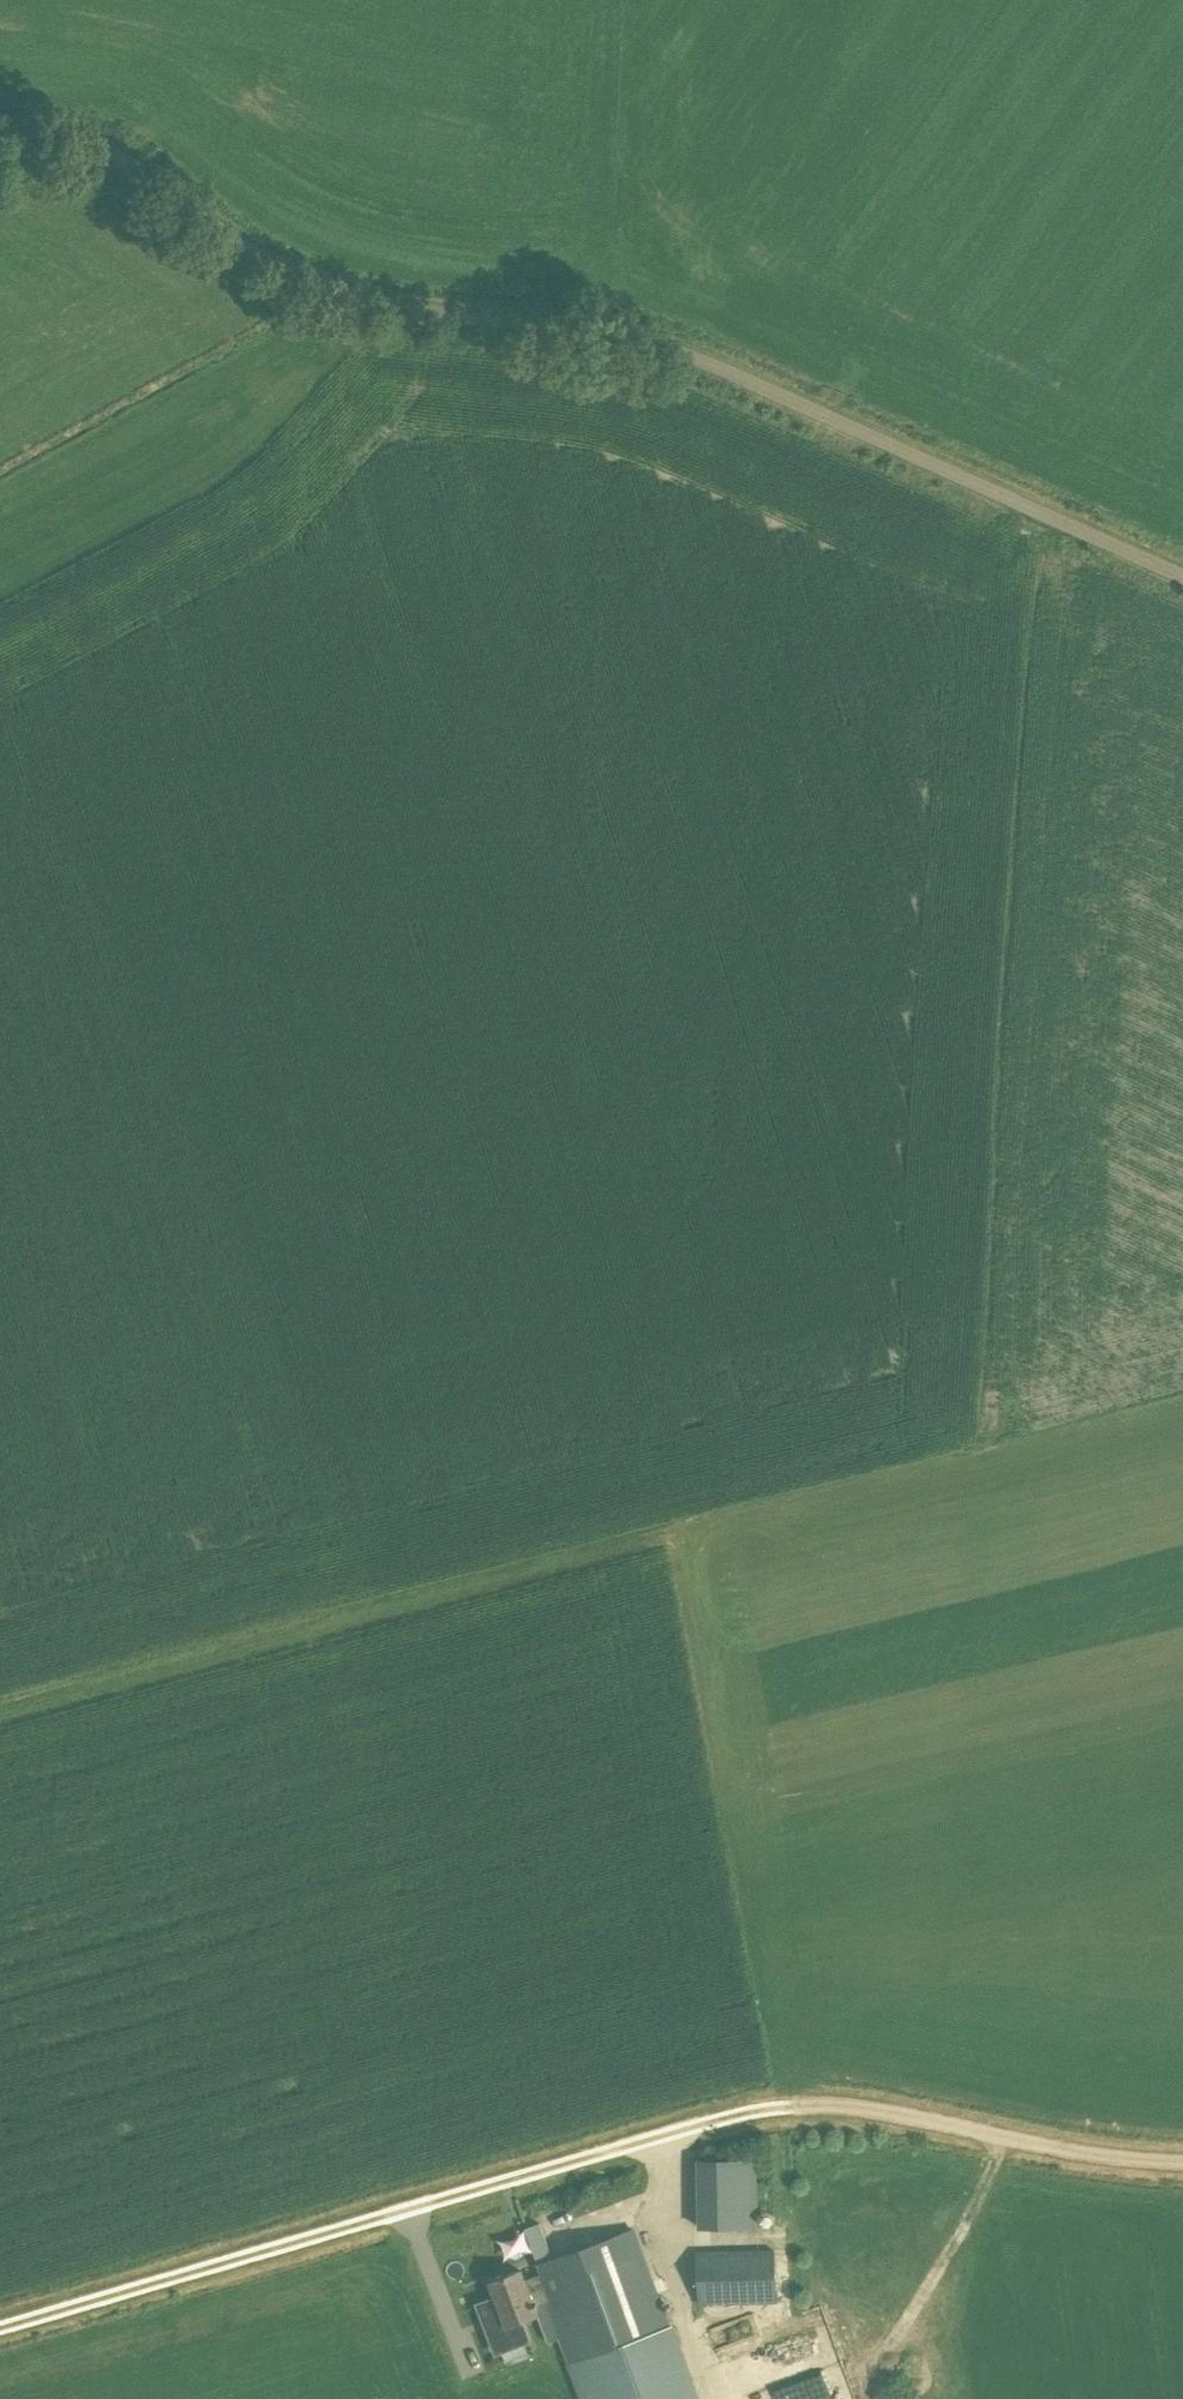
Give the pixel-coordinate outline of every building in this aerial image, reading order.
[(697,2228),(758,2227),(756,2158),(696,2159),(697,2228)] [(669,2325),(635,2226),(611,2236),(537,2263),(573,2363),(568,2365),(581,2398),(697,2398),(669,2325)] [(698,2304),(777,2302),(775,2249),(695,2250),(698,2304)] [(496,2296),(477,2304),(486,2326),(488,2325),(497,2349),(529,2336),(522,2318),(536,2313),(534,2307),(550,2301),(541,2274),(524,2280),(520,2270),(490,2281),(496,2296)] [(434,2398),(462,2398),(455,2387),(434,2398)]
